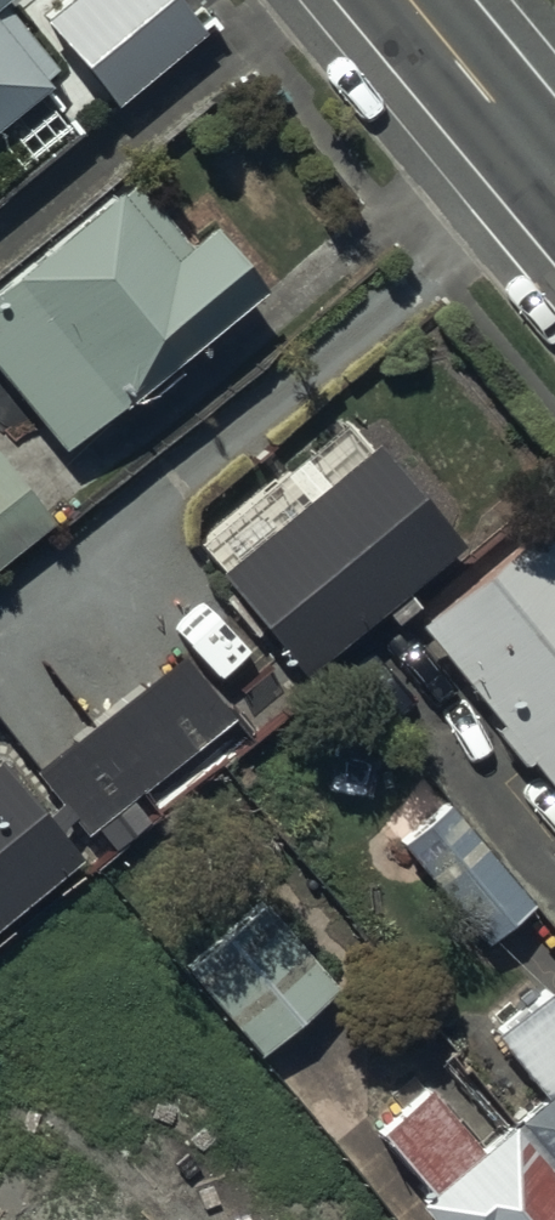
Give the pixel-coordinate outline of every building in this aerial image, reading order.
[(51,68),(0,5),(0,109),(51,68)] [(55,441),(128,381),(139,394),(177,363),(166,351),(254,279),(201,215),(179,233),(129,171),(112,185),(107,178),(0,265),(0,374),(55,441)] [(372,433),(212,563),(293,663),(455,534),(372,433)] [(48,517),(0,457),(0,554),(48,517)] [(544,515),(416,615),(554,791),(554,528),(544,515)] [(179,641),(39,762),(102,833),(241,712),(179,641)] [(74,850),(0,765),(0,913),(74,850)] [(532,895),(456,804),(405,846),(481,937),(532,895)] [(336,980),(268,903),(191,967),(259,1047),(336,980)] [(371,1122),(423,1183),(410,1190),(435,1219),(554,1219),(554,1001),(539,983),(491,1026),(540,1089),(472,1142),(423,1080),(371,1122)] [(21,1150),(0,1167),(0,1219),(132,1219),(83,1159),(50,1186),(21,1150)]
